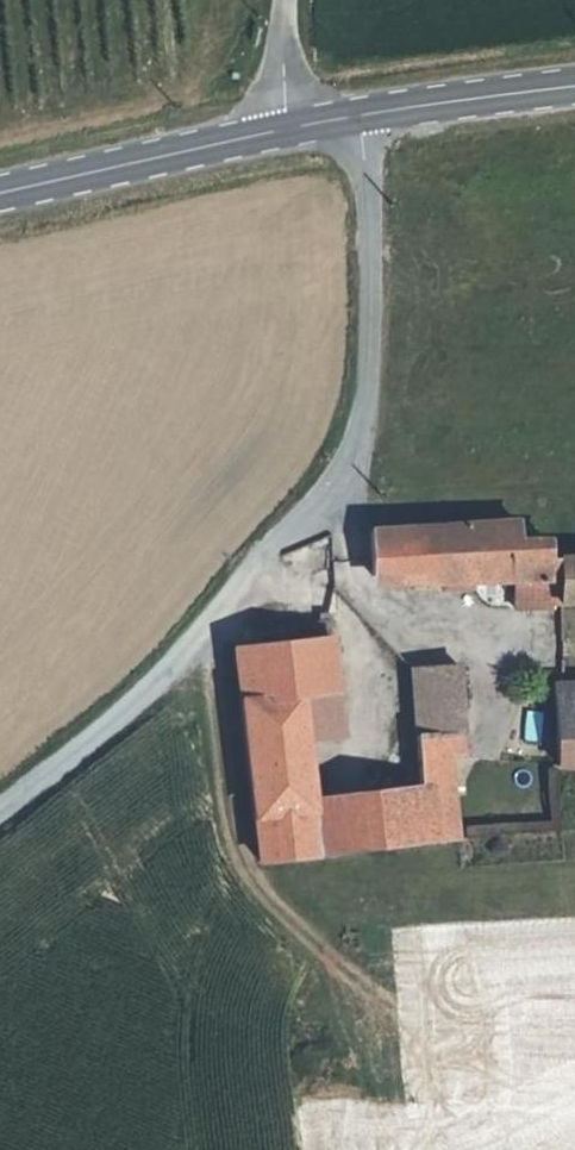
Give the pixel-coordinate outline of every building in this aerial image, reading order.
[(562,603),(563,551),(552,552),(551,535),(514,537),(514,520),(366,529),(366,575),(420,573),(422,568),(469,568),(469,579),(515,581),(514,611),(552,612),(553,603),(562,603)] [(563,551),(562,603),(574,603),(574,551),(563,551)] [(250,865),(289,860),(283,811),(300,809),(300,798),(295,734),(328,730),(321,611),(312,612),(312,619),(283,621),(284,639),(269,640),(269,630),(251,631),(251,642),(227,643),(250,865)] [(429,844),(445,844),(443,788),(431,788),(429,760),(447,759),(461,758),(455,668),(408,671),(412,790),(425,791),(429,844)] [(574,709),(574,683),(555,685),(555,710),(574,709)] [(574,775),(574,709),(555,710),(556,774),(574,775)] [(525,742),(539,741),(537,711),(523,712),(525,742)] [(453,843),(447,759),(429,760),(431,788),(443,788),(445,844),(453,843)] [(289,860),(429,844),(425,791),(412,790),(300,798),(300,809),(283,811),(289,860)]
